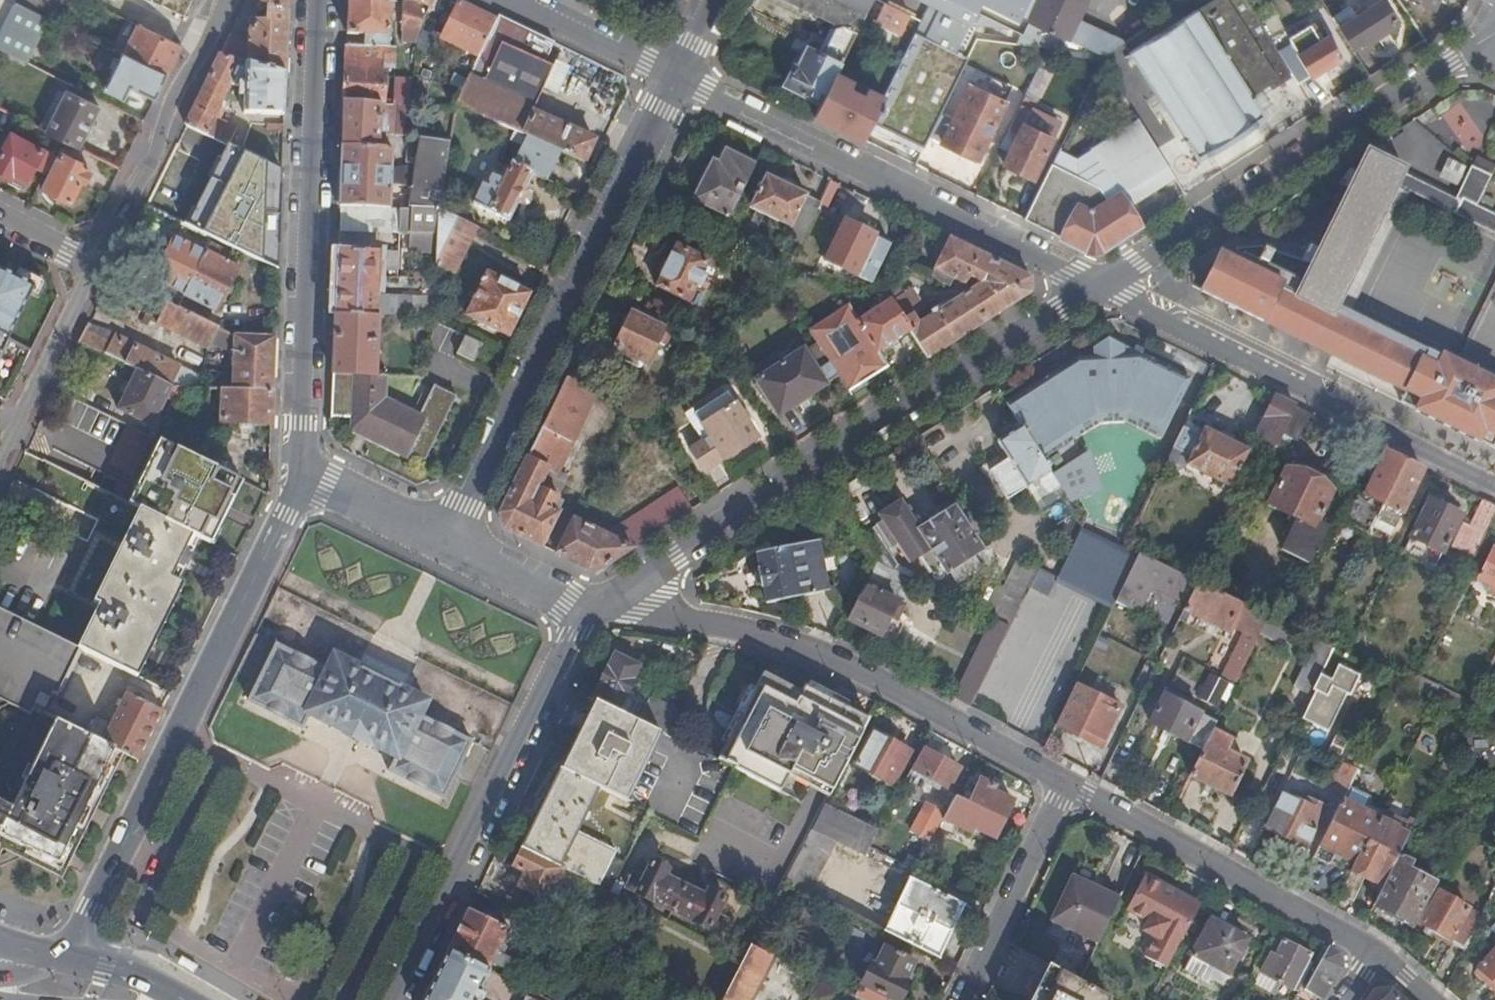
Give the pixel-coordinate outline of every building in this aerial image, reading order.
[(12,2),(9,0),(0,0),(0,27),(12,2)] [(85,6),(72,0),(9,0),(12,2),(34,12),(45,18),(73,31),(85,6)] [(182,16),(190,0),(149,0),(182,16)] [(257,0),(247,0),(235,23),(242,27),(250,30),(255,22),(264,4),(257,0)] [(285,76),(287,0),(257,0),(264,4),(268,6),(267,22),(255,22),(250,30),(250,46),(249,65),(285,76)] [(346,35),(364,36),(363,47),(388,48),(390,0),(348,0),(346,35)] [(808,16),(813,7),(858,29),(872,0),(776,0),(808,16)] [(913,4),(904,0),(899,10),(911,15),(921,20),(884,96),(872,122),(925,148),(930,137),(947,101),(968,59),(957,53),(970,26),(1015,31),(1022,16),(1028,19),(1036,0),(915,0),(913,4)] [(1129,42),(1076,17),(1085,0),(1036,0),(1028,19),(1046,27),(1037,48),(1049,49),(1106,55),(1129,42)] [(1286,63),(1248,0),(1212,0),(1130,54),(1198,158),(1199,157),(1201,159),(1214,150),(1213,149),(1249,125),(1250,127),(1264,119),(1263,117),(1264,116),(1250,93),(1267,83),(1272,91),(1294,77),(1286,63)] [(1158,2),(1167,17),(1194,0),(1161,0),(1158,2)] [(1340,29),(1352,49),(1364,42),(1398,21),(1385,0),(1340,29)] [(1433,8),(1437,0),(1416,0),(1433,8)] [(0,27),(0,51),(23,63),(45,18),(34,12),(12,2),(0,27)] [(403,2),(400,42),(415,44),(423,21),(419,7),(403,2)] [(479,57),(496,22),(458,3),(440,38),(479,57)] [(902,33),(911,15),(899,10),(886,3),(877,21),(902,33)] [(545,65),(556,44),(549,41),(499,16),(496,22),(479,57),(469,77),(483,83),(502,44),(545,65)] [(1046,27),(1028,19),(1024,31),(1018,45),(1037,48),(1046,27)] [(1364,42),(1368,49),(1402,28),(1398,21),(1364,42)] [(242,27),(235,23),(230,34),(238,39),(242,27)] [(807,113),(815,117),(836,73),(856,32),(845,26),(835,28),(822,55),(809,48),(799,68),(795,66),(785,85),(816,100),(815,102),(813,101),(807,113)] [(165,77),(179,47),(137,27),(123,56),(165,77)] [(238,39),(250,46),(250,30),(242,27),(238,39)] [(219,56),(249,65),(250,46),(238,39),(230,34),(219,56)] [(1294,77),(1299,84),(1310,76),(1312,79),(1326,70),(1329,68),(1343,60),(1329,36),(1286,63),(1294,77)] [(553,69),(545,65),(502,44),(483,83),(469,77),(455,105),(482,117),(492,94),(532,112),(553,69)] [(380,68),(394,69),(395,48),(388,48),(363,47),(346,46),(343,102),(380,105),(383,105),(385,72),(379,71),(380,68)] [(154,99),(165,77),(123,56),(120,55),(103,90),(123,99),(128,88),(154,99)] [(283,115),(285,76),(249,65),(219,56),(186,124),(228,145),(234,131),(216,122),(222,110),(217,108),(227,87),(223,86),(223,85),(245,86),(245,99),(239,99),(239,106),(244,106),(244,114),(283,115)] [(815,117),(863,140),(872,122),(884,96),(869,89),(865,96),(848,87),(851,81),(836,73),(815,117)] [(407,107),(411,108),(411,81),(394,80),(393,106),(407,107)] [(947,101),(930,137),(944,143),(979,160),(983,151),(989,154),(998,135),(992,132),(1007,102),(971,86),(954,119),(947,116),(953,104),(947,101)] [(65,91),(45,131),(63,140),(78,147),(98,106),(65,91)] [(522,135),(532,112),(492,94),(482,117),(513,131),(522,135)] [(1025,97),(993,160),(1033,179),(1053,139),(1052,139),(1024,125),(1031,111),(1035,103),(1025,97)] [(339,206),(390,208),(391,185),(396,185),(396,180),(391,180),(392,148),(378,148),(379,133),(383,133),(386,130),(386,118),(384,116),(381,115),(380,105),(343,102),(343,111),(339,206)] [(405,126),(407,107),(393,106),(390,125),(393,125),(405,126)] [(1024,125),(1052,139),(1059,124),(1031,111),(1024,125)] [(560,152),(584,163),(593,140),(532,112),(522,135),(527,137),(534,140),(560,152)] [(1059,151),(1025,220),(1087,250),(1101,249),(1140,224),(1129,207),(1175,178),(1137,120),(1077,159),(1076,159),(1059,151)] [(405,135),(405,126),(393,125),(392,134),(405,135)] [(45,173),(54,156),(10,133),(0,151),(0,177),(5,180),(8,178),(11,179),(13,175),(26,182),(34,167),(45,173)] [(533,173),(547,180),(560,152),(534,140),(527,137),(514,163),(533,173)] [(930,173),(944,143),(930,137),(925,148),(916,166),(930,173)] [(412,209),(438,210),(449,144),(420,139),(412,186),(412,209)] [(245,209),(267,163),(236,148),(201,221),(232,236),(238,222),(245,209)] [(690,222),(720,237),(753,170),(739,163),(741,159),(725,151),(718,166),(711,162),(692,201),(716,212),(713,218),(696,210),(690,222)] [(1415,411),(1478,442),(1484,430),(1494,436),(1494,382),(1442,356),(1441,358),(1427,350),(1426,351),(1338,308),(1398,187),(1404,175),(1406,171),(1368,152),(1303,283),(1258,261),(1253,271),(1220,255),(1203,292),(1420,399),(1415,411)] [(70,203),(87,167),(59,154),(42,189),(70,203)] [(755,166),(741,159),(739,163),(753,170),(755,166)] [(525,191),(533,173),(514,163),(511,162),(498,189),(484,182),(473,204),(509,222),(518,204),(522,205),(528,192),(525,191)] [(1461,198),(1465,200),(1479,207),(1487,191),(1494,173),(1473,162),(1463,182),(1468,184),(1461,198)] [(23,186),(26,182),(13,175),(11,179),(23,186)] [(1404,175),(1398,187),(1494,235),(1494,215),(1489,211),(1479,207),(1465,200),(1463,203),(1404,175)] [(786,236),(800,243),(820,203),(766,176),(750,208),(789,228),(786,236)] [(1487,191),(1479,207),(1489,211),(1494,199),(1494,194),(1487,191)] [(339,206),(338,225),(400,228),(400,208),(390,208),(339,206)] [(436,252),(438,210),(412,209),(400,208),(400,228),(400,231),(411,231),(411,251),(436,252)] [(256,214),(245,209),(238,222),(249,227),(256,214)] [(442,296),(448,283),(476,228),(438,210),(436,252),(434,293),(442,296)] [(860,221),(847,216),(827,260),(858,274),(859,273),(868,277),(873,265),(864,261),(876,234),(858,226),(860,221)] [(969,278),(980,254),(949,238),(931,276),(949,285),(952,279),(960,283),(968,280),(969,278)] [(158,281),(151,296),(156,298),(177,308),(203,255),(173,239),(153,278),(158,281)] [(702,274),(709,261),(676,246),(657,288),(688,303),(696,286),(701,288),(706,276),(702,274)] [(336,249),(334,315),(367,317),(375,318),(377,266),(387,267),(388,251),(336,249)] [(237,268),(204,252),(203,255),(177,308),(205,322),(211,308),(216,311),(237,268)] [(910,331),(928,359),(1032,293),(1031,279),(980,254),(969,278),(976,282),(990,272),(994,276),(939,311),(937,309),(932,313),(933,315),(917,325),(908,311),(910,310),(902,298),(892,304),(910,331)] [(32,288),(28,295),(37,299),(43,286),(42,281),(17,269),(12,278),(32,288)] [(7,340),(28,295),(32,288),(12,278),(0,272),(0,337),(7,340)] [(476,295),(519,316),(529,294),(486,274),(476,295)] [(466,316),(508,337),(519,316),(476,295),(466,316)] [(386,318),(433,320),(434,297),(411,299),(388,297),(386,318)] [(273,392),(275,338),(234,336),(205,322),(177,308),(156,298),(143,325),(148,327),(151,323),(207,350),(210,343),(234,352),(232,389),(273,392)] [(877,353),(910,331),(892,304),(890,302),(857,323),(848,308),(809,333),(830,366),(838,378),(848,393),(887,368),(877,353)] [(661,329),(665,321),(637,308),(633,316),(631,315),(615,349),(647,365),(664,330),(661,329)] [(334,315),(332,374),(353,375),(375,376),(378,318),(375,318),(367,317),(334,315)] [(115,334),(88,324),(79,342),(104,354),(115,334)] [(135,344),(115,334),(104,354),(137,370),(172,387),(179,387),(192,388),(197,388),(201,379),(134,346),(135,344)] [(473,362),(482,345),(464,336),(455,353),(473,362)] [(1093,349),(1093,359),(1122,358),(1122,347),(1107,340),(1093,349)] [(810,397),(838,378),(830,366),(817,374),(803,352),(782,365),(777,357),(750,374),(758,385),(755,387),(764,402),(767,400),(778,417),(794,407),(796,410),(811,400),(810,397)] [(1077,360),(1005,405),(1020,429),(1041,462),(1098,426),(1124,423),(1161,440),(1190,380),(1140,357),(1122,358),(1093,359),(1077,360)] [(172,387),(137,370),(118,410),(153,427),(167,397),(174,399),(179,387),(172,387)] [(375,376),(353,375),(350,420),(354,421),(354,432),(407,458),(410,453),(426,461),(457,399),(434,387),(433,389),(420,416),(386,398),(387,376),(375,376)] [(571,442),(595,393),(566,379),(546,418),(542,427),(571,442)] [(179,387),(174,399),(188,399),(192,388),(179,387)] [(232,389),(223,389),(222,422),(271,426),(273,392),(232,389)] [(708,438),(700,443),(688,450),(703,473),(756,441),(728,394),(694,415),(708,438)] [(1272,453),(1281,434),(1294,408),(1278,400),(1258,441),(1267,445),(1265,449),(1272,453)] [(1297,442),(1310,415),(1294,408),(1281,434),(1297,442)] [(686,420),(700,443),(708,438),(694,415),(686,420)] [(505,529),(542,547),(559,513),(553,510),(558,498),(539,488),(547,471),(555,475),(571,442),(542,427),(500,514),(505,529)] [(1047,495),(1058,488),(1051,478),(1041,462),(1020,429),(998,444),(1006,456),(987,468),(1008,500),(1037,482),(1047,495)] [(1199,437),(1182,429),(1178,437),(1172,450),(1189,458),(1185,467),(1229,489),(1247,453),(1202,430),(1199,437)] [(241,480),(161,441),(129,504),(140,510),(176,527),(198,538),(210,544),(241,480)] [(1382,506),(1404,462),(1385,452),(1362,497),(1382,506)] [(1097,487),(1087,457),(1051,478),(1058,488),(1066,502),(1097,487)] [(1394,528),(1422,471),(1404,462),(1382,506),(1375,519),(1394,528)] [(1280,549),(1308,563),(1325,527),(1315,522),(1329,491),(1285,469),(1268,506),(1295,520),(1280,549)] [(1382,506),(1362,497),(1353,492),(1338,522),(1367,536),(1375,519),(1382,506)] [(602,568),(691,511),(681,496),(627,531),(625,531),(627,526),(610,516),(602,533),(573,519),(556,554),(587,569),(602,568)] [(967,518),(960,507),(954,510),(953,509),(918,531),(900,501),(877,516),(880,522),(871,527),(876,535),(880,532),(890,548),(895,545),(908,564),(918,557),(929,573),(941,565),(946,573),(980,551),(961,522),(967,518)] [(1494,513),(1494,507),(1483,501),(1470,528),(1463,525),(1450,552),(1471,563),(1494,513)] [(1428,502),(1411,539),(1441,554),(1459,517),(1428,502)] [(99,604),(77,647),(80,648),(115,666),(150,594),(145,591),(176,527),(140,510),(94,601),(99,604)] [(150,594),(115,666),(137,677),(183,584),(176,580),(198,538),(176,527),(145,591),(150,594)] [(1131,552),(1081,527),(1056,576),(1107,601),(1131,552)] [(1441,554),(1411,539),(1403,555),(1423,565),(1425,562),(1435,567),(1441,554)] [(767,605),(824,593),(813,541),(756,553),(759,570),(757,570),(761,589),(763,588),(767,605)] [(1491,547),(1475,581),(1494,591),(1494,549),(1491,547)] [(1186,604),(1197,583),(1140,556),(1117,602),(1134,610),(1147,585),(1186,604)] [(894,590),(901,574),(877,563),(869,578),(894,590)] [(1233,619),(1240,604),(1206,588),(1197,583),(1186,604),(1183,611),(1227,632),(1233,619)] [(994,620),(1009,627),(1023,599),(995,585),(982,614),(994,620)] [(865,587),(849,621),(881,637),(897,603),(865,587)] [(1247,626),(1254,612),(1240,604),(1233,619),(1247,626)] [(0,609),(0,709),(4,707),(9,704),(30,713),(32,708),(29,706),(38,686),(56,696),(80,648),(77,647),(0,609)] [(1239,675),(1260,632),(1267,618),(1254,612),(1247,626),(1227,667),(1239,675)] [(1281,642),(1288,628),(1286,628),(1267,618),(1260,632),(1281,642)] [(955,699),(970,707),(1009,627),(994,620),(955,699)] [(1294,689),(1309,696),(1311,689),(1331,650),(1317,642),(1294,689)] [(442,798),(470,742),(419,716),(425,702),(398,689),(398,687),(359,667),(359,669),(333,655),(326,670),(275,644),(247,701),(301,728),(308,714),(331,725),(330,727),(342,733),(341,735),(345,736),(346,735),(356,740),(355,742),(358,743),(359,741),(370,747),(371,746),(394,757),(387,771),(442,798)] [(1331,650),(1311,689),(1315,691),(1305,712),(1316,717),(1312,725),(1328,733),(1346,696),(1348,697),(1363,666),(1343,656),(1331,650)] [(600,685),(593,699),(594,699),(598,701),(629,717),(637,701),(626,696),(634,681),(632,680),(639,666),(615,654),(608,667),(606,667),(598,684),(600,685)] [(1236,683),(1239,675),(1227,667),(1222,676),(1236,683)] [(664,734),(687,687),(659,675),(644,705),(637,720),(662,733),(664,734)] [(830,793),(868,721),(804,688),(801,694),(763,675),(725,747),(718,760),(733,768),(733,769),(778,792),(789,772),(830,793)] [(1433,692),(1413,682),(1409,689),(1429,699),(1433,692)] [(1075,686),(1056,726),(1100,747),(1120,707),(1075,686)] [(1163,697),(1150,723),(1202,751),(1211,732),(1215,724),(1174,702),(1179,692),(1175,689),(1172,693),(1168,691),(1165,697),(1163,697)] [(87,734),(114,748),(137,760),(161,711),(125,694),(107,731),(102,729),(104,723),(94,718),(87,734)] [(1444,706),(1458,713),(1462,704),(1449,698),(1444,706)] [(598,701),(594,699),(560,769),(564,771),(598,701)] [(627,802),(662,733),(637,720),(629,717),(598,701),(564,771),(598,788),(627,802)] [(637,720),(644,705),(637,701),(629,717),(637,720)] [(54,718),(11,806),(0,800),(0,836),(57,864),(114,748),(87,734),(82,732),(54,718)] [(892,787),(910,752),(874,732),(853,771),(860,775),(862,770),(892,787)] [(1202,751),(1189,777),(1230,796),(1246,763),(1224,752),(1230,740),(1211,732),(1202,751)] [(960,770),(924,751),(913,771),(934,783),(932,787),(937,790),(940,785),(949,790),(960,770)] [(900,791),(918,757),(910,752),(892,787),(900,791)] [(1329,789),(1344,796),(1345,795),(1357,770),(1341,764),(1329,789)] [(560,769),(559,769),(521,848),(523,848),(594,884),(610,892),(624,864),(613,858),(616,852),(576,833),(598,788),(564,771),(560,769)] [(980,781),(969,804),(1003,820),(1013,801),(992,792),(994,787),(980,781)] [(1282,794),(1265,828),(1301,846),(1319,812),(1282,794)] [(1358,810),(1378,819),(1381,812),(1345,795),(1344,796),(1342,801),(1358,810)] [(969,804),(955,798),(943,821),(971,834),(974,829),(995,838),(1003,820),(969,804)] [(1336,854),(1356,864),(1378,819),(1358,810),(1342,801),(1314,858),(1328,865),(1330,865),(1336,854)] [(945,814),(927,804),(912,831),(929,841),(945,814)] [(865,856),(876,835),(822,809),(811,829),(836,842),(865,856)] [(1383,886),(1397,857),(1412,827),(1383,813),(1380,820),(1378,819),(1356,864),(1341,895),(1354,902),(1365,879),(1371,882),(1372,880),(1383,886)] [(836,842),(811,829),(805,842),(783,883),(808,895),(836,842)] [(594,884),(523,848),(513,867),(525,873),(518,888),(545,901),(556,878),(589,894),(594,884)] [(1373,906),(1410,924),(1421,905),(1433,884),(1409,872),(1412,864),(1397,857),(1383,886),(1373,906)] [(718,934),(726,920),(716,915),(725,898),(709,890),(705,896),(663,876),(667,868),(651,861),(643,879),(633,874),(626,888),(718,934)] [(1098,945),(1119,899),(1100,890),(1072,876),(1050,922),(1098,945)] [(1167,969),(1200,908),(1144,878),(1127,911),(1149,923),(1144,931),(1155,937),(1145,957),(1167,969)] [(964,906),(910,879),(885,933),(938,959),(964,906)] [(1119,899),(1122,894),(1103,884),(1100,890),(1119,899)] [(1421,905),(1410,924),(1413,926),(1435,885),(1433,884),(1421,905)] [(1465,950),(1476,925),(1463,917),(1472,901),(1456,892),(1452,900),(1439,892),(1420,925),(1465,950)] [(506,928),(468,910),(447,951),(488,971),(492,973),(495,965),(504,969),(507,963),(510,963),(512,959),(496,952),(506,928)] [(1248,941),(1211,921),(1187,965),(1205,975),(1210,966),(1228,975),(1248,941)] [(755,936),(750,946),(761,951),(773,928),(762,922),(755,936)] [(720,947),(743,959),(750,946),(755,936),(733,924),(720,947)] [(1299,944),(1280,934),(1259,972),(1294,990),(1311,956),(1297,949),(1299,944)] [(776,959),(761,951),(750,946),(743,959),(722,999),(754,999),(776,959)] [(861,986),(889,999),(891,999),(901,999),(909,984),(904,981),(913,963),(884,948),(875,967),(870,965),(861,986)] [(1477,968),(1494,985),(1494,948),(1477,968)] [(1328,949),(1306,990),(1322,999),(1342,969),(1339,954),(1328,949)] [(447,951),(435,976),(423,999),(473,999),(474,998),(477,999),(481,999),(483,996),(477,993),(488,971),(447,951)] [(1052,968),(1036,999),(1108,999),(1109,999),(1079,983),(1052,968)] [(1472,974),(1494,995),(1494,985),(1477,968),(1472,974)] [(855,997),(861,999),(889,999),(861,986),(855,997)] [(1389,991),(1374,993),(1369,999),(1399,999),(1389,991)]
